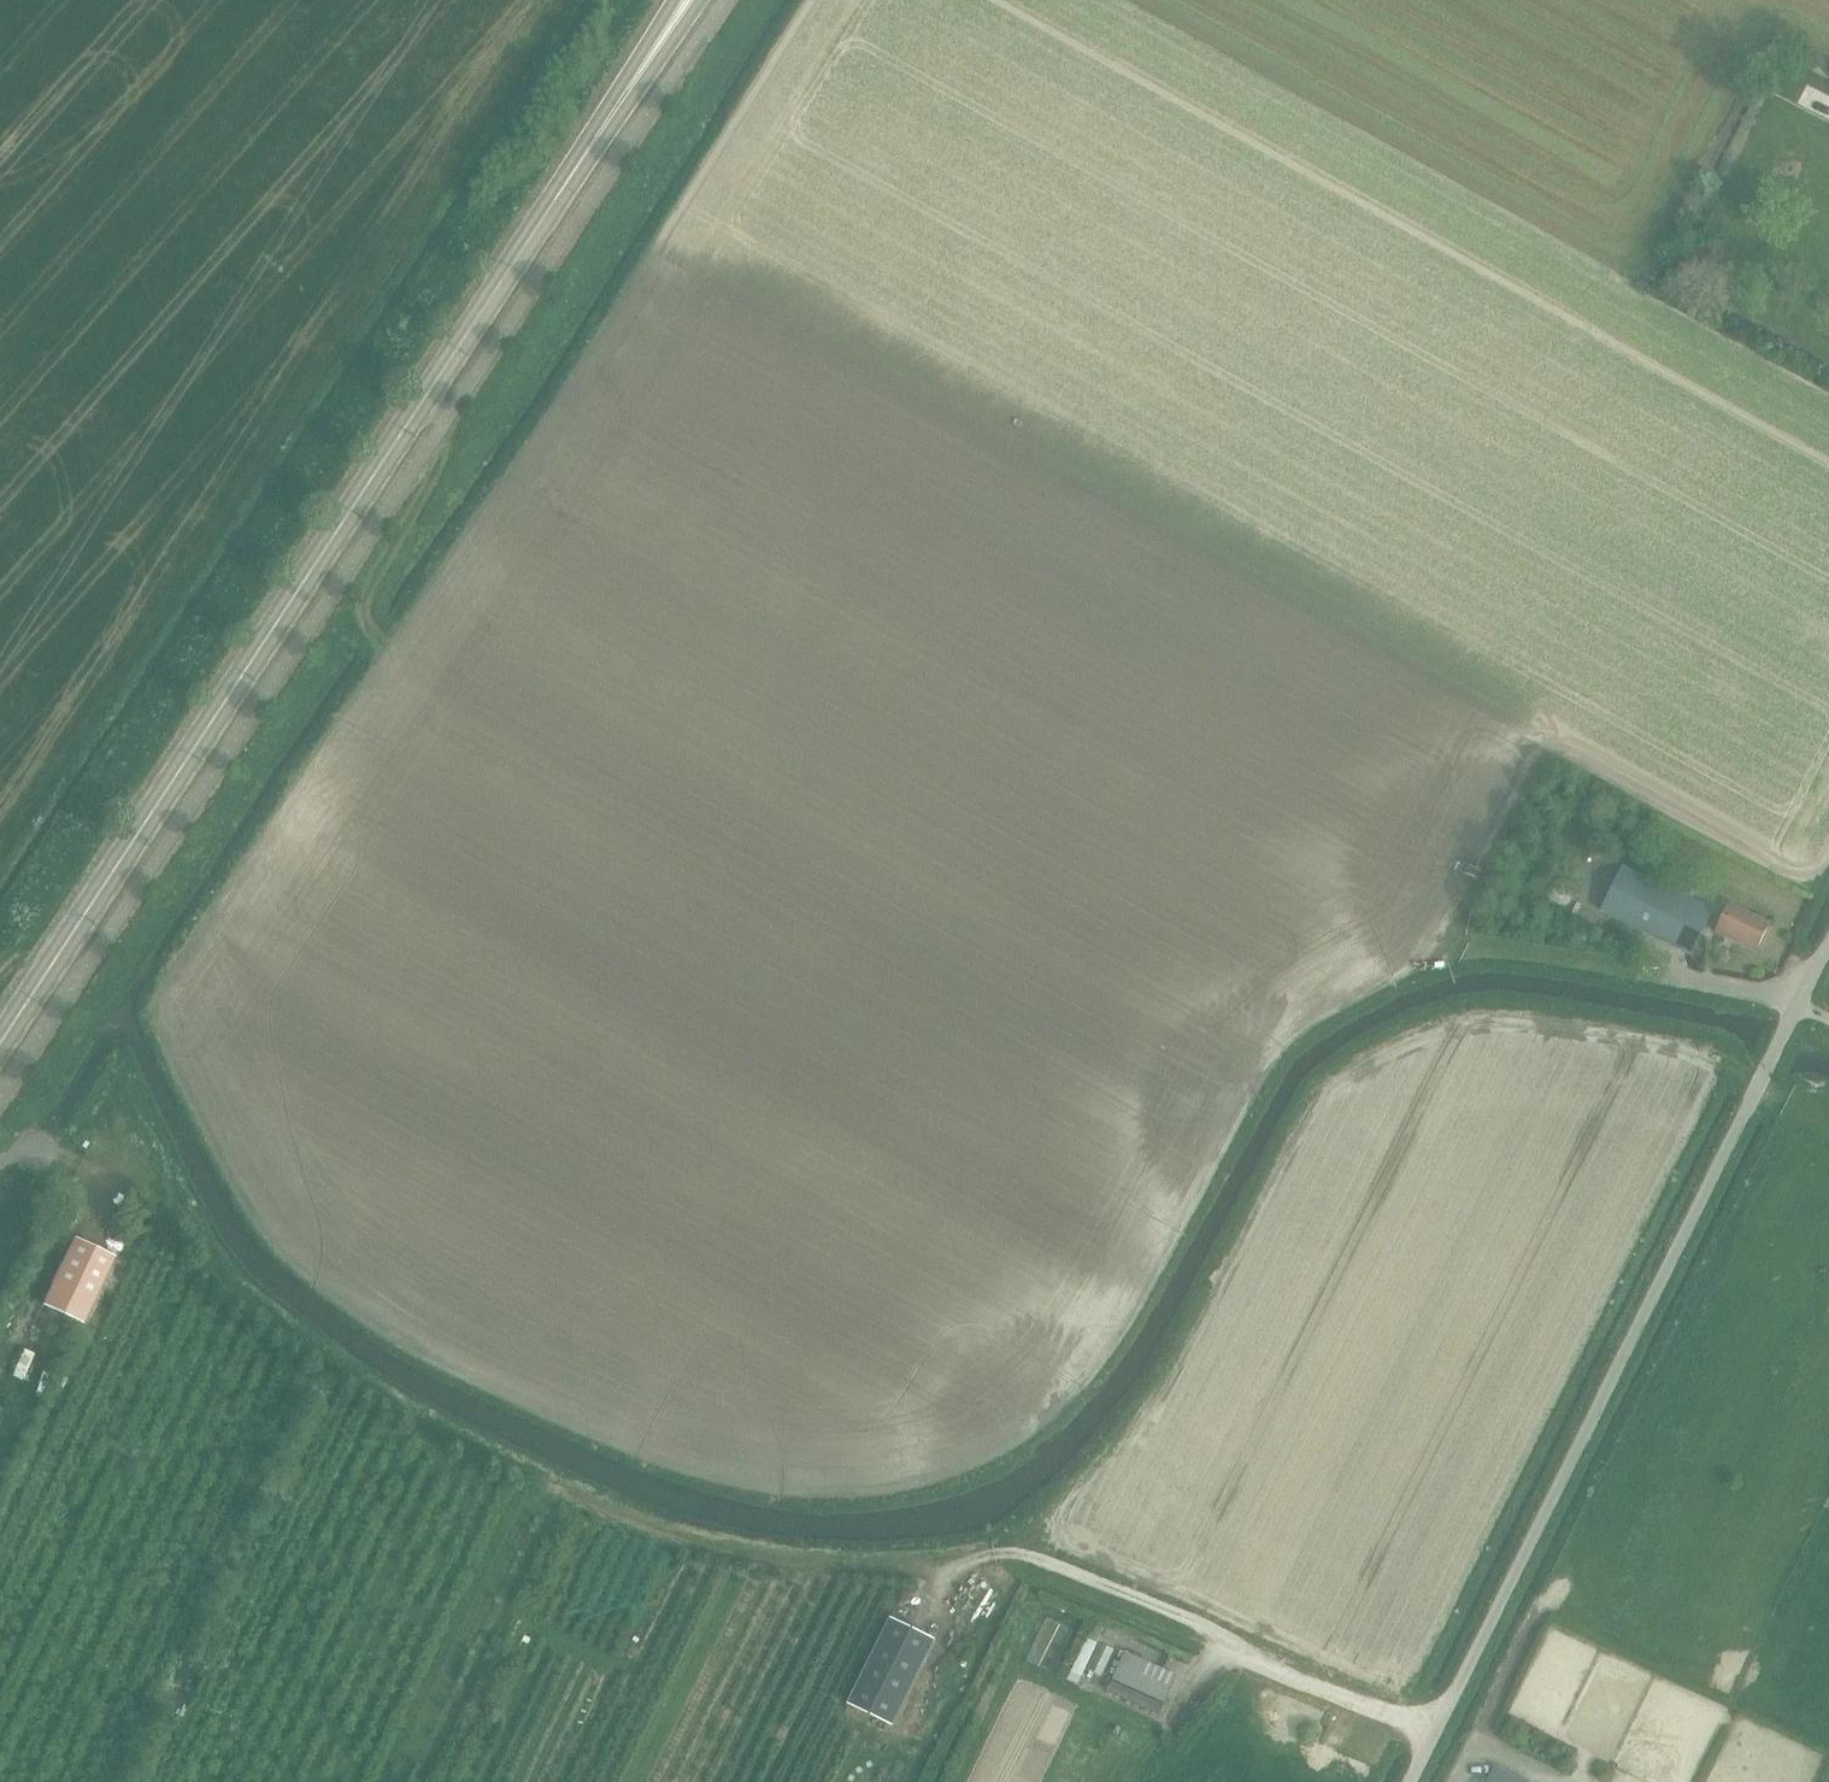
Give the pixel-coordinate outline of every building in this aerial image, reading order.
[(1602,912),(1689,954),(1710,910),(1623,868),(1602,912)] [(1729,904),(1716,932),(1755,951),(1769,924),(1729,904)] [(62,1258),(40,1305),(80,1324),(102,1280),(112,1259),(71,1239),(62,1258)] [(891,1619),(849,1704),(893,1726),(935,1640),(891,1619)] [(1078,1684),(1098,1643),(1087,1638),(1067,1679),(1078,1684)] [(1126,1651),(1111,1683),(1108,1690),(1160,1714),(1178,1675),(1126,1651)] [(1093,1676),(1089,1685),(1102,1690),(1105,1682),(1093,1676)] [(1487,1781),(1525,1781),(1495,1767),(1487,1781)]
